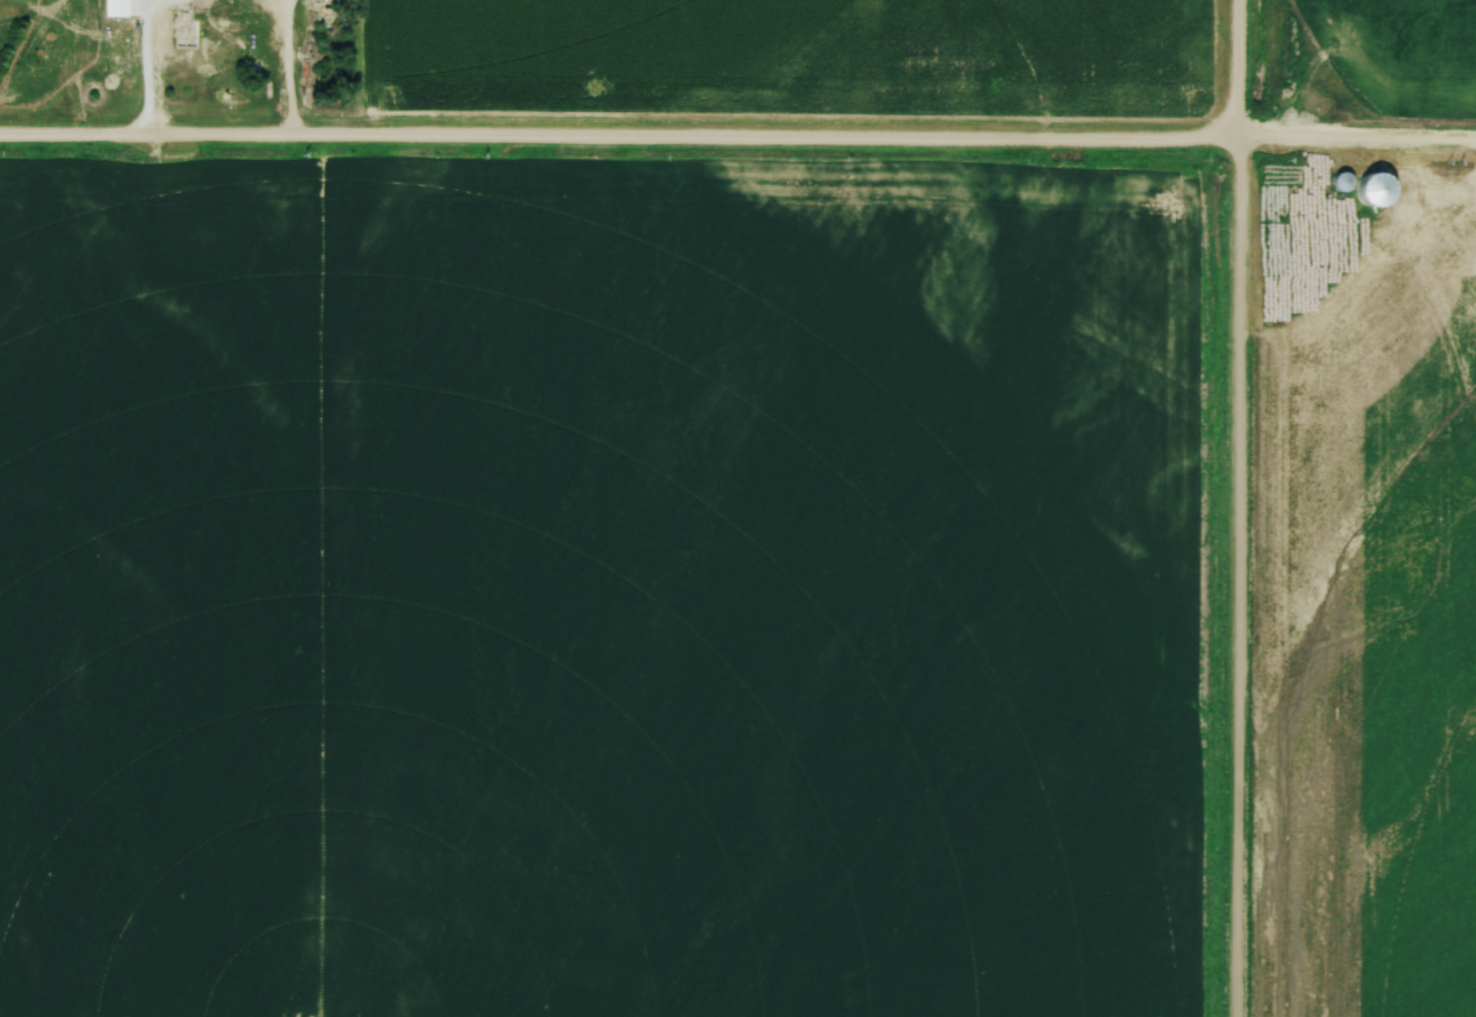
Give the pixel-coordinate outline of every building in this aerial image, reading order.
[(106,18),(139,18),(139,0),(106,0),(106,18)] [(177,22),(177,48),(197,48),(197,22),(177,22)] [(1352,173),(1335,173),(1335,192),(1352,192),(1352,173)]
